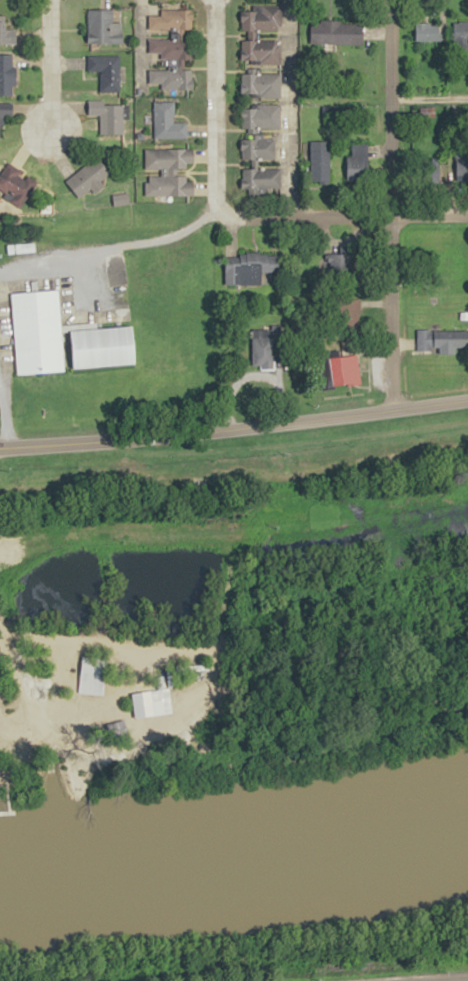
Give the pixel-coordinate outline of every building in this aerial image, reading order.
[(282,98),(282,72),(263,72),(263,65),(282,65),(281,34),(282,34),(282,6),(241,7),(242,99),(282,98)] [(88,9),(87,43),(123,43),(124,21),(113,21),(113,9),(88,9)] [(149,30),(190,30),(190,11),(149,11),(149,30)] [(16,44),(16,29),(8,29),(8,25),(5,25),(5,16),(0,16),(0,45),(16,44)] [(311,44),(365,44),(365,21),(311,21),(311,44)] [(467,45),(467,21),(454,21),(454,45),(467,45)] [(440,40),(440,22),(415,22),(415,40),(440,40)] [(189,38),(148,39),(149,52),(160,52),(160,58),(189,58),(189,38)] [(13,95),(0,95),(0,53),(13,53),(13,68),(17,68),(17,85),(14,85),(13,95)] [(88,56),(88,71),(100,71),(100,91),(121,91),(121,56),(88,56)] [(189,69),(150,69),(150,87),(159,87),(159,90),(189,90),(189,69)] [(90,99),(105,99),(105,104),(129,104),(129,119),(123,119),(123,137),(100,137),(100,113),(90,113),(90,99)] [(187,139),(188,122),(175,122),(175,101),(154,101),(154,138),(187,139)] [(2,136),(0,136),(0,102),(13,102),(13,119),(2,119),(2,136)] [(281,105),(242,105),(242,128),(281,128),(281,105)] [(276,158),(276,138),(241,139),(242,189),(282,188),(281,168),(259,169),(259,158),(276,158)] [(311,183),(332,183),(332,141),(311,141),(311,183)] [(349,181),(369,181),(369,143),(349,143),(349,181)] [(145,196),(195,195),(194,173),(191,173),(191,148),(144,149),(145,169),(165,168),(165,175),(144,176),(145,196)] [(66,179),(80,196),(92,186),(96,192),(105,185),(101,180),(111,172),(97,154),(66,179)] [(8,192),(0,187),(0,174),(9,160),(23,169),(19,175),(25,178),(28,173),(39,180),(21,207),(11,201),(17,193),(11,189),(8,192)] [(113,194),(114,206),(130,203),(129,192),(113,194)] [(263,272),(284,272),(284,253),(226,253),(226,285),(263,285),(263,272)] [(355,253),(333,253),(333,274),(355,274),(355,253)] [(12,293),(18,375),(66,371),(60,289),(12,293)] [(361,299),(340,299),(340,328),(361,328),(361,299)] [(73,330),(76,368),(139,363),(136,325),(73,330)] [(417,329),(417,348),(467,348),(467,329),(417,329)] [(360,384),(360,356),(333,356),(333,384),(360,384)] [(81,656),(77,679),(103,684),(108,661),(81,656)] [(132,694),(160,690),(164,716),(136,720),(132,694)] [(107,723),(111,741),(130,737),(127,719),(107,723)]
